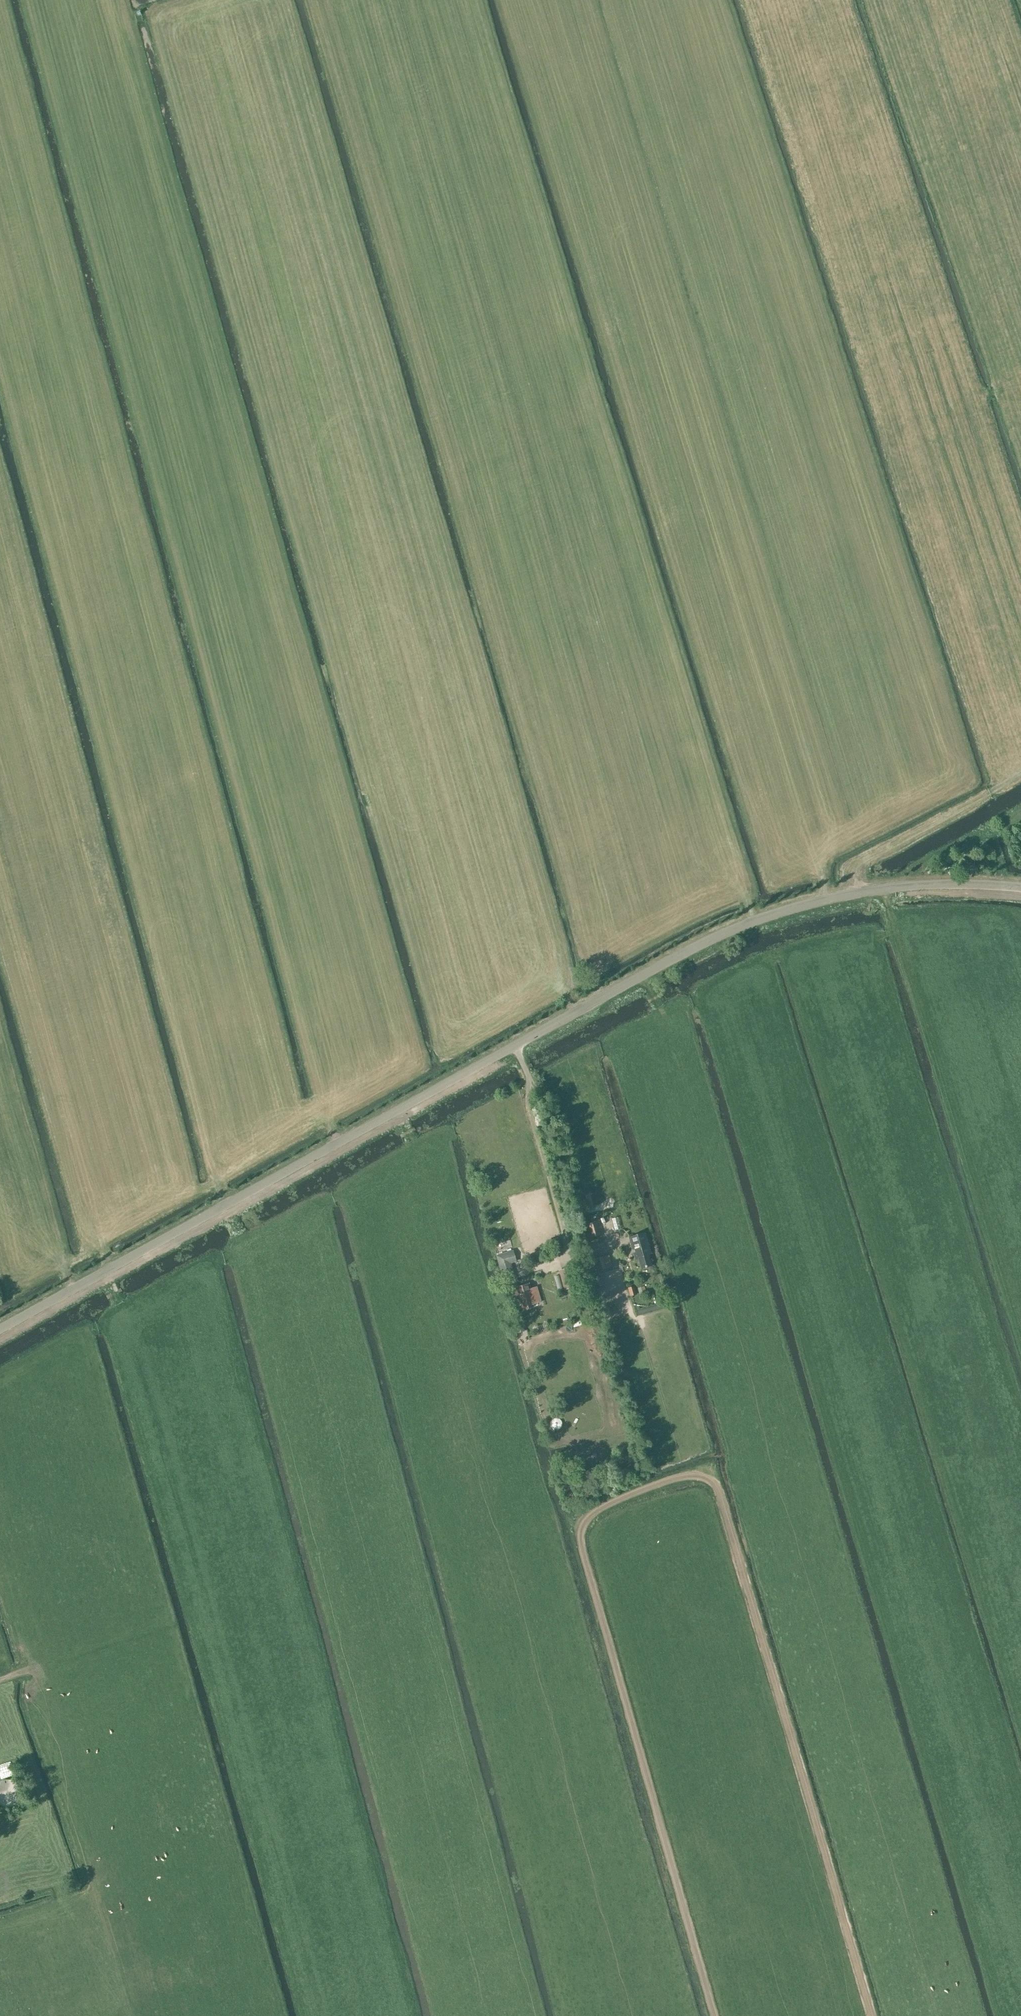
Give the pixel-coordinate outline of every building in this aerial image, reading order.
[(612,1218),(616,1230),(622,1229),(619,1216),(612,1218)] [(600,1235),(595,1222),(588,1224),(592,1237),(600,1235)] [(648,1254),(651,1254),(644,1233),(629,1237),(635,1258),(638,1257),(641,1269),(651,1266),(648,1254)] [(496,1255),(504,1281),(515,1278),(511,1263),(517,1262),(513,1250),(496,1255)] [(592,1272),(612,1267),(609,1255),(589,1260),(592,1272)] [(569,1267),(560,1270),(565,1289),(574,1287),(569,1267)] [(599,1274),(591,1276),(593,1285),(601,1283),(599,1274)] [(532,1304),(540,1302),(536,1287),(530,1288),(529,1283),(513,1288),(516,1298),(519,1298),(522,1310),(533,1307),(532,1304)] [(522,1322),(515,1325),(518,1333),(525,1330),(522,1322)] [(21,1790),(20,1787),(18,1784),(15,1782),(11,1780),(8,1780),(4,1780),(1,1781),(0,1782),(0,1804),(1,1805),(4,1806),(7,1807),(11,1807),(15,1805),(18,1803),(20,1800),(21,1797),(22,1794),(21,1790)]
